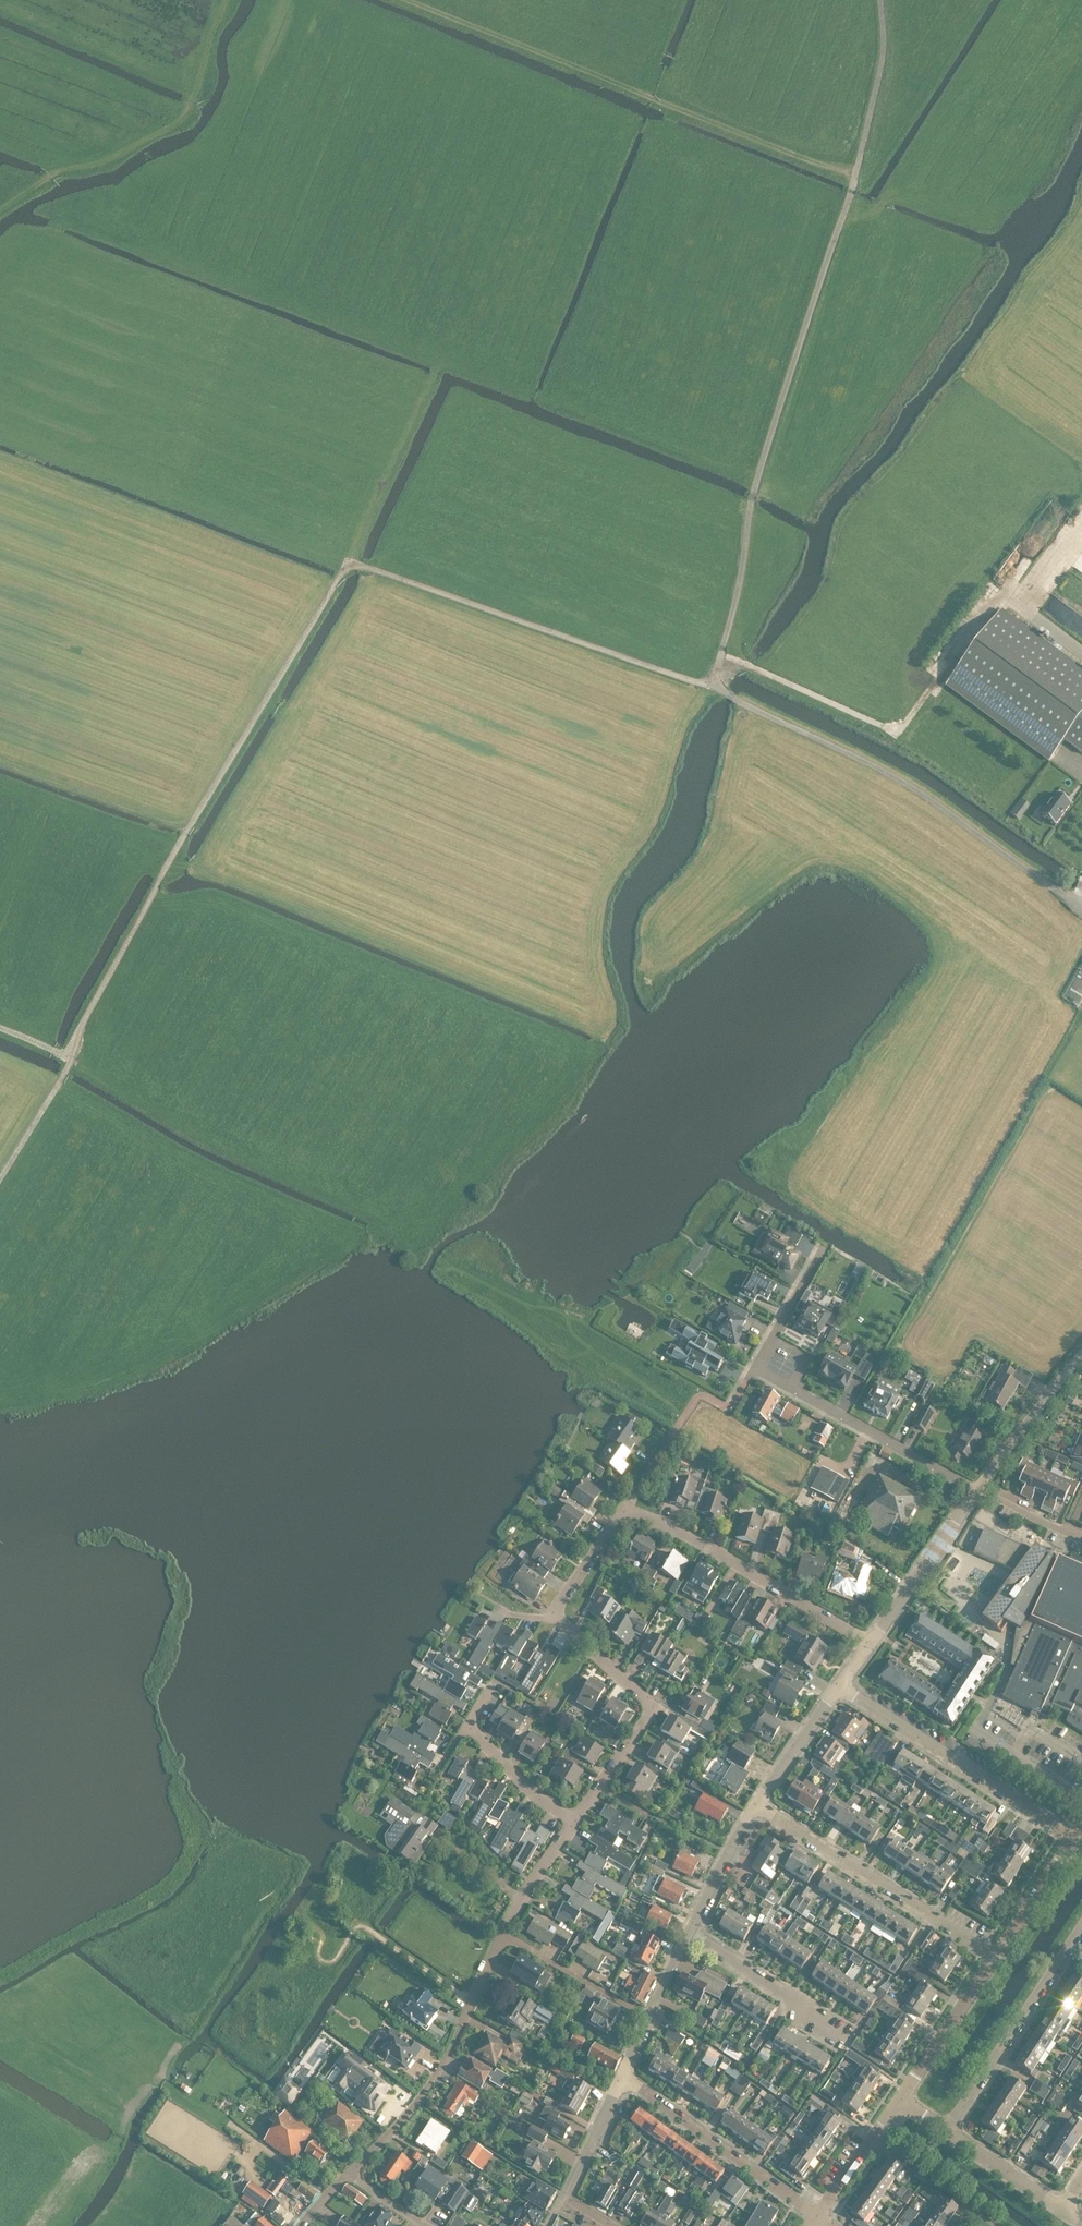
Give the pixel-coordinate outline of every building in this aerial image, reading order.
[(1000,611),(946,684),(1050,760),(1064,740),(1081,753),(1081,671),(1000,611)] [(1056,793),(1040,815),(1055,825),(1071,804),(1056,793)] [(1020,799),(1010,813),(1018,819),(1029,805),(1020,799)] [(781,1264),(790,1270),(799,1255),(790,1249),(793,1245),(797,1247),(803,1236),(788,1228),(783,1237),(774,1232),(769,1242),(763,1239),(755,1254),(779,1268),(781,1264)] [(751,1273),(739,1294),(754,1303),(758,1295),(768,1301),(776,1287),(751,1273)] [(805,1302),(800,1300),(794,1309),(799,1312),(805,1302)] [(808,1305),(796,1325),(804,1330),(805,1331),(805,1330),(809,1332),(809,1333),(810,1333),(818,1338),(826,1324),(832,1327),(846,1304),(842,1302),(838,1309),(834,1307),(831,1312),(812,1302),(810,1306),(808,1305)] [(727,1340),(735,1344),(740,1336),(740,1335),(742,1332),(743,1331),(742,1331),(744,1329),(742,1328),(745,1322),(744,1320),(747,1314),(730,1304),(726,1310),(721,1318),(721,1317),(721,1318),(718,1324),(717,1324),(713,1332),(721,1336),(721,1337),(721,1336),(727,1340)] [(701,1374),(703,1370),(707,1373),(710,1368),(714,1371),(722,1359),(712,1353),(717,1345),(679,1324),(674,1332),(687,1339),(680,1351),(673,1347),(668,1355),(701,1374)] [(864,1381),(872,1366),(861,1360),(857,1367),(849,1362),(848,1363),(830,1353),(828,1357),(818,1373),(819,1373),(818,1375),(826,1380),(828,1378),(836,1383),(835,1385),(844,1390),(845,1388),(846,1388),(853,1375),(864,1381)] [(1015,1373),(1003,1366),(999,1374),(1002,1376),(996,1387),(992,1385),(989,1390),(987,1389),(982,1399),(988,1402),(988,1401),(1002,1409),(1009,1397),(1010,1398),(1018,1383),(1011,1380),(1015,1373)] [(708,1383),(692,1374),(689,1378),(705,1387),(708,1383)] [(875,1385),(864,1406),(873,1411),(873,1412),(874,1412),(877,1413),(877,1414),(878,1414),(887,1419),(899,1398),(897,1397),(891,1393),(894,1387),(879,1378),(875,1385)] [(914,1398),(924,1404),(934,1384),(925,1379),(914,1398)] [(798,1409),(788,1403),(784,1408),(776,1403),(779,1398),(765,1390),(752,1412),(766,1421),(772,1411),(780,1416),(791,1422),(798,1409)] [(1066,1399),(1072,1402),(1075,1396),(1070,1393),(1066,1399)] [(914,1426),(923,1431),(934,1411),(925,1406),(914,1426)] [(611,1440),(626,1451),(628,1452),(634,1444),(629,1440),(637,1428),(619,1415),(610,1428),(617,1432),(611,1440)] [(953,1448),(952,1447),(947,1454),(957,1460),(961,1454),(968,1458),(982,1436),(976,1432),(979,1426),(967,1418),(959,1430),(963,1433),(953,1448)] [(816,1434),(813,1441),(823,1447),(827,1440),(833,1429),(820,1422),(813,1433),(816,1434)] [(626,1451),(611,1440),(610,1440),(602,1451),(607,1454),(602,1462),(620,1474),(627,1465),(620,1460),(626,1451)] [(1076,1447),(1071,1458),(1081,1462),(1081,1449),(1076,1447)] [(879,1455),(888,1460),(892,1453),(882,1449),(879,1455)] [(1058,1454),(1056,1460),(1066,1465),(1069,1459),(1058,1454)] [(1024,1486),(1020,1495),(1025,1497),(1038,1468),(1028,1463),(1029,1461),(1022,1458),(1017,1471),(1023,1474),(1019,1483),(1024,1486)] [(604,1470),(595,1464),(591,1471),(599,1477),(604,1470)] [(837,1502),(848,1481),(821,1467),(810,1487),(837,1502)] [(1040,1493),(1049,1473),(1038,1468),(1025,1497),(1031,1500),(1035,1491),(1040,1493)] [(1049,1473),(1040,1493),(1046,1496),(1040,1509),(1046,1511),(1060,1478),(1049,1473)] [(855,1519),(888,1536),(893,1527),(901,1532),(920,1497),(879,1475),(874,1485),(874,1484),(855,1519)] [(676,1484),(669,1502),(682,1507),(685,1500),(697,1504),(703,1487),(705,1481),(692,1477),(690,1480),(678,1476),(676,1481),(675,1481),(675,1483),(676,1484)] [(740,1478),(737,1483),(743,1486),(746,1481),(740,1478)] [(1051,1514),(1053,1509),(1057,1501),(1063,1503),(1067,1493),(1073,1496),(1079,1483),(1072,1480),(1071,1483),(1060,1478),(1046,1511),(1051,1514)] [(565,1492),(562,1496),(591,1517),(596,1510),(590,1506),(600,1492),(584,1480),(581,1484),(579,1483),(578,1484),(580,1486),(572,1497),(565,1492)] [(703,1487),(697,1504),(695,1511),(707,1515),(705,1519),(718,1524),(724,1508),(725,1508),(726,1505),(725,1505),(726,1500),(714,1496),(715,1491),(703,1487)] [(587,1524),(591,1517),(562,1496),(559,1501),(566,1506),(562,1513),(563,1513),(559,1519),(557,1517),(556,1519),(558,1520),(555,1524),(571,1535),(581,1520),(587,1524)] [(767,1528),(771,1517),(772,1513),(771,1512),(764,1510),(761,1520),(744,1514),(735,1538),(753,1544),(760,1525),(767,1528)] [(779,1519),(771,1517),(767,1528),(765,1533),(772,1535),(766,1553),(784,1559),(792,1535),(775,1529),(779,1519)] [(983,1529),(973,1553),(1015,1572),(981,1618),(1001,1632),(1007,1624),(1016,1628),(1011,1665),(1016,1667),(1002,1697),(1032,1710),(1033,1708),(1040,1711),(1039,1713),(1047,1717),(1052,1705),(1070,1713),(1066,1722),(1081,1733),(1081,1560),(1071,1555),(1067,1563),(1058,1559),(1056,1563),(1051,1560),(1051,1559),(1049,1558),(1050,1557),(1034,1546),(1031,1550),(983,1529)] [(635,1558),(636,1557),(646,1563),(654,1550),(651,1549),(655,1542),(645,1536),(644,1538),(638,1534),(627,1553),(635,1558)] [(854,1560),(857,1552),(850,1550),(852,1545),(842,1538),(837,1554),(854,1560)] [(533,1558),(527,1554),(523,1560),(546,1576),(549,1570),(551,1571),(560,1558),(554,1553),(557,1549),(551,1546),(552,1544),(550,1543),(549,1544),(544,1541),(533,1558)] [(675,1580),(676,1581),(688,1561),(673,1552),(669,1559),(665,1557),(657,1569),(675,1580)] [(796,1576),(809,1581),(810,1576),(819,1578),(826,1558),(817,1555),(815,1560),(803,1556),(796,1576)] [(523,1560),(519,1566),(523,1569),(519,1575),(514,1572),(507,1582),(512,1585),(511,1586),(515,1588),(514,1589),(516,1591),(517,1589),(526,1596),(529,1592),(536,1597),(545,1584),(542,1581),(546,1576),(523,1560)] [(634,1576),(643,1581),(651,1568),(645,1564),(641,1572),(637,1570),(634,1576)] [(838,1569),(830,1590),(851,1597),(852,1593),(863,1597),(866,1589),(864,1588),(870,1570),(856,1564),(852,1574),(838,1569)] [(690,1581),(684,1593),(702,1603),(707,1595),(717,1577),(707,1571),(708,1569),(700,1565),(690,1581)] [(651,1568),(643,1581),(653,1587),(656,1581),(652,1579),(657,1571),(651,1568)] [(675,1580),(669,1591),(675,1594),(681,1583),(676,1581),(675,1580)] [(719,1598),(719,1599),(728,1605),(724,1612),(737,1620),(749,1599),(741,1595),(743,1591),(729,1582),(719,1598)] [(591,1612),(610,1623),(617,1613),(620,1608),(601,1596),(604,1591),(597,1587),(590,1598),(597,1602),(591,1612)] [(635,1590),(632,1588),(629,1594),(634,1597),(638,1591),(635,1590)] [(674,1595),(666,1608),(673,1612),(680,1599),(674,1595)] [(738,1619),(730,1632),(736,1635),(741,1638),(748,1626),(752,1624),(757,1626),(766,1632),(769,1628),(771,1630),(778,1618),(773,1615),(776,1610),(760,1600),(757,1606),(754,1605),(745,1620),(740,1616),(738,1619)] [(674,1613),(690,1622),(693,1615),(678,1606),(674,1613)] [(701,1629),(709,1615),(703,1611),(695,1625),(701,1629)] [(628,1620),(617,1613),(610,1623),(605,1632),(624,1644),(632,1630),(640,1635),(647,1624),(631,1614),(628,1620)] [(915,1640),(927,1621),(920,1616),(906,1637),(911,1640),(912,1638),(915,1640)] [(463,1659),(461,1663),(476,1672),(494,1643),(504,1626),(505,1625),(498,1621),(492,1630),(485,1626),(486,1623),(476,1617),(466,1634),(475,1639),(476,1638),(481,1641),(468,1662),(463,1659)] [(680,1618),(677,1623),(683,1627),(686,1621),(680,1618)] [(924,1645),(936,1627),(927,1621),(915,1640),(924,1645)] [(801,1630),(789,1623),(783,1633),(799,1642),(796,1649),(799,1651),(792,1663),(787,1660),(784,1666),(798,1675),(804,1665),(812,1670),(825,1648),(812,1640),(814,1637),(802,1629),(801,1630)] [(518,1657),(528,1641),(532,1634),(526,1630),(520,1640),(512,1635),(513,1632),(504,1626),(494,1643),(504,1649),(504,1647),(509,1650),(496,1671),(506,1677),(510,1671),(518,1657)] [(933,1651),(945,1632),(936,1627),(924,1645),(933,1651)] [(953,1638),(945,1632),(933,1651),(941,1657),(953,1638)] [(663,1648),(666,1643),(651,1634),(641,1650),(656,1659),(653,1665),(659,1668),(662,1663),(669,1652),(663,1648)] [(735,1646),(739,1639),(731,1634),(727,1641),(735,1646)] [(999,1645),(985,1634),(981,1640),(995,1650),(999,1645)] [(950,1662),(962,1644),(953,1638),(941,1657),(950,1662)] [(538,1647),(528,1641),(518,1657),(532,1666),(520,1685),(516,1683),(516,1675),(510,1671),(506,1677),(503,1681),(528,1696),(531,1692),(550,1659),(554,1661),(560,1651),(550,1645),(544,1654),(536,1649),(538,1647)] [(959,1668),(971,1650),(962,1644),(950,1662),(959,1668)] [(458,1651),(451,1646),(447,1653),(455,1657),(458,1651)] [(662,1663),(659,1668),(681,1681),(688,1670),(681,1666),(684,1661),(687,1656),(673,1647),(670,1652),(669,1652),(662,1663)] [(971,1650),(959,1668),(963,1671),(958,1680),(955,1683),(953,1687),(947,1696),(934,1687),(922,1706),(952,1726),(973,1695),(993,1664),(971,1650)] [(476,1672),(461,1663),(459,1666),(438,1654),(432,1664),(453,1677),(451,1681),(450,1681),(444,1690),(457,1699),(460,1700),(466,1690),(463,1689),(468,1681),(477,1686),(481,1680),(474,1676),(476,1672)] [(887,1683),(899,1665),(895,1663),(897,1660),(893,1657),(879,1678),(887,1683)] [(899,1665),(887,1683),(895,1689),(907,1670),(899,1665)] [(798,1675),(784,1666),(780,1673),(784,1676),(773,1694),(776,1696),(783,1700),(792,1705),(803,1687),(794,1682),(798,1675)] [(904,1695),(916,1676),(907,1670),(895,1689),(904,1695)] [(503,1681),(506,1677),(496,1671),(494,1676),(503,1681)] [(416,1691),(418,1689),(439,1701),(436,1706),(435,1705),(429,1715),(445,1725),(451,1715),(448,1713),(453,1705),(463,1711),(467,1704),(460,1700),(457,1699),(444,1690),(416,1673),(408,1686),(416,1691)] [(913,1700),(925,1682),(916,1676),(904,1695),(913,1700)] [(590,1680),(577,1703),(591,1712),(591,1711),(596,1714),(602,1706),(603,1704),(598,1700),(604,1689),(590,1680)] [(925,1682),(913,1700),(922,1706),(934,1687),(925,1682)] [(684,1718),(697,1725),(699,1727),(700,1727),(703,1723),(703,1722),(699,1719),(707,1705),(702,1702),(706,1695),(694,1688),(681,1709),(687,1713),(684,1718)] [(765,1690),(762,1695),(769,1699),(772,1693),(765,1690)] [(510,1691),(506,1696),(514,1701),(518,1696),(510,1691)] [(596,1714),(594,1718),(600,1721),(614,1730),(620,1734),(623,1729),(630,1717),(624,1713),(626,1709),(612,1701),(608,1707),(603,1704),(602,1706),(596,1714)] [(755,1733),(770,1742),(779,1727),(772,1723),(779,1710),(766,1702),(758,1716),(760,1718),(756,1723),(760,1725),(755,1733)] [(515,1735),(520,1738),(525,1730),(525,1729),(526,1730),(530,1724),(534,1717),(528,1714),(524,1719),(510,1711),(500,1706),(491,1721),(500,1727),(498,1732),(512,1740),(515,1735)] [(697,1725),(684,1718),(678,1714),(675,1720),(670,1717),(661,1732),(670,1737),(667,1742),(679,1750),(691,1730),(695,1733),(699,1727),(697,1725)] [(832,1733),(834,1734),(851,1745),(854,1748),(859,1740),(854,1737),(862,1727),(865,1729),(869,1724),(860,1717),(856,1722),(845,1714),(832,1733)] [(416,1739),(395,1727),(392,1732),(389,1736),(432,1762),(436,1756),(426,1750),(431,1743),(434,1744),(440,1734),(439,1733),(441,1729),(432,1724),(422,1717),(421,1719),(420,1720),(420,1722),(421,1725),(422,1727),(417,1734),(419,1735),(416,1739)] [(703,1723),(700,1727),(707,1732),(710,1727),(703,1723)] [(586,1729),(579,1725),(576,1729),(583,1734),(586,1729)] [(385,1728),(382,1732),(389,1736),(392,1732),(385,1728)] [(526,1741),(518,1754),(532,1762),(542,1747),(545,1741),(531,1732),(530,1733),(525,1730),(520,1738),(526,1741)] [(374,1741),(383,1746),(404,1759),(402,1764),(401,1763),(392,1778),(407,1787),(410,1782),(411,1783),(417,1773),(414,1771),(419,1763),(428,1768),(432,1762),(389,1736),(382,1732),(380,1731),(374,1741)] [(622,1736),(618,1734),(612,1745),(616,1748),(622,1736)] [(830,1740),(826,1737),(813,1755),(814,1756),(825,1763),(830,1767),(843,1749),(846,1751),(851,1745),(834,1734),(830,1740)] [(870,1746),(864,1755),(881,1766),(896,1742),(883,1734),(874,1749),(870,1746)] [(545,1741),(542,1747),(546,1749),(551,1740),(547,1737),(545,1741)] [(570,1760),(578,1764),(581,1766),(585,1761),(593,1765),(601,1751),(580,1739),(572,1752),(573,1753),(566,1748),(563,1754),(570,1759),(570,1760)] [(653,1761),(649,1767),(659,1772),(664,1775),(668,1770),(669,1770),(677,1756),(676,1756),(680,1750),(663,1740),(660,1746),(656,1744),(648,1758),(653,1761)] [(732,1765),(720,1784),(736,1794),(748,1774),(743,1771),(755,1751),(738,1741),(726,1761),(732,1765)] [(894,1753),(886,1765),(891,1769),(894,1765),(901,1769),(898,1774),(902,1777),(901,1778),(902,1779),(915,1758),(903,1751),(899,1756),(894,1753)] [(550,1774),(573,1787),(581,1773),(574,1770),(578,1764),(570,1760),(570,1759),(563,1754),(558,1760),(550,1774)] [(820,1770),(825,1763),(814,1756),(810,1762),(815,1765),(801,1787),(795,1783),(786,1797),(799,1805),(813,1782),(820,1770)] [(468,1796),(478,1779),(480,1775),(486,1765),(479,1762),(474,1771),(466,1766),(467,1764),(457,1758),(447,1774),(457,1781),(458,1779),(463,1782),(450,1803),(453,1804),(450,1809),(456,1815),(460,1809),(468,1796)] [(913,1786),(917,1780),(926,1766),(915,1758),(902,1779),(913,1786)] [(656,1778),(659,1772),(649,1767),(644,1763),(641,1769),(636,1766),(627,1780),(631,1782),(626,1791),(640,1799),(645,1791),(648,1793),(657,1778),(656,1778)] [(815,1795),(820,1787),(813,1782),(799,1805),(811,1813),(815,1806),(821,1810),(841,1776),(832,1770),(832,1769),(830,1767),(825,1763),(820,1770),(833,1778),(822,1796),(820,1798),(815,1795)] [(926,1766),(917,1780),(928,1788),(938,1773),(926,1766)] [(938,1773),(928,1788),(940,1795),(949,1781),(938,1773)] [(688,1777),(685,1783),(690,1786),(694,1780),(688,1777)] [(949,1781),(940,1795),(951,1803),(961,1788),(955,1785),(957,1782),(951,1778),(949,1781)] [(482,1829),(489,1817),(498,1800),(506,1787),(500,1783),(494,1792),(486,1788),(488,1785),(478,1779),(468,1796),(478,1802),(479,1800),(483,1803),(471,1824),(469,1827),(476,1835),(479,1829),(481,1830),(482,1829)] [(694,1780),(690,1786),(703,1794),(694,1809),(706,1817),(707,1815),(719,1822),(727,1808),(706,1796),(709,1790),(694,1780)] [(863,1789),(858,1785),(854,1791),(856,1792),(853,1795),(857,1798),(863,1789)] [(961,1788),(951,1803),(963,1810),(972,1796),(961,1788)] [(868,1797),(879,1805),(882,1801),(870,1793),(868,1797)] [(972,1796),(963,1810),(974,1817),(984,1803),(972,1796)] [(844,1806),(832,1798),(823,1813),(834,1821),(844,1806)] [(384,1811),(398,1821),(386,1837),(388,1845),(387,1846),(392,1849),(397,1853),(409,1860),(415,1864),(421,1855),(425,1850),(419,1845),(428,1834),(431,1837),(437,1826),(426,1818),(424,1820),(400,1804),(393,1799),(389,1803),(384,1811)] [(509,1838),(519,1822),(521,1818),(507,1809),(509,1806),(498,1800),(489,1817),(498,1823),(499,1822),(504,1825),(491,1846),(492,1846),(491,1847),(498,1855),(501,1851),(509,1838)] [(844,1806),(834,1821),(845,1828),(855,1814),(850,1810),(854,1805),(848,1801),(844,1806)] [(982,1831),(988,1834),(996,1822),(991,1818),(995,1811),(984,1803),(974,1817),(974,1818),(970,1824),(976,1827),(979,1821),(986,1825),(982,1831)] [(626,1840),(640,1848),(647,1835),(631,1825),(633,1822),(614,1810),(611,1815),(603,1810),(599,1816),(608,1821),(604,1829),(601,1827),(595,1837),(601,1841),(612,1847),(618,1838),(616,1836),(619,1832),(628,1837),(626,1840)] [(677,1813),(674,1818),(681,1822),(684,1816),(677,1813)] [(857,1836),(869,1819),(865,1816),(863,1819),(855,1814),(845,1828),(857,1836)] [(875,1823),(869,1819),(857,1836),(869,1844),(879,1829),(873,1826),(875,1823)] [(529,1827),(519,1822),(509,1838),(519,1844),(520,1843),(524,1845),(512,1867),(521,1872),(536,1847),(538,1844),(541,1839),(545,1841),(551,1832),(541,1826),(535,1835),(527,1830),(529,1827)] [(1009,1838),(1016,1827),(1010,1823),(1003,1834),(1009,1838)] [(919,1824),(916,1829),(917,1830),(913,1835),(917,1838),(924,1827),(919,1824)] [(1016,1827),(1009,1838),(1015,1842),(1023,1831),(1016,1827)] [(883,1854),(894,1862),(907,1842),(903,1840),(896,1835),(890,1831),(879,1847),(885,1851),(883,1854)] [(1023,1831),(1015,1842),(1021,1846),(1028,1835),(1023,1831)] [(635,1861),(612,1847),(601,1841),(595,1837),(593,1835),(589,1842),(598,1847),(592,1855),(590,1854),(584,1863),(601,1873),(607,1864),(605,1863),(608,1858),(629,1871),(635,1861)] [(1028,1835),(1021,1846),(1026,1849),(1027,1850),(1034,1839),(1028,1835)] [(778,1863),(783,1854),(784,1853),(775,1848),(778,1844),(766,1836),(758,1849),(761,1851),(751,1867),(771,1880),(775,1873),(772,1871),(778,1863)] [(956,1845),(957,1844),(960,1838),(956,1836),(952,1842),(956,1845)] [(910,1851),(913,1846),(907,1842),(894,1862),(906,1869),(916,1855),(910,1851)] [(1008,1853),(1023,1863),(1030,1852),(1027,1850),(1026,1849),(1021,1846),(1015,1842),(1008,1853)] [(979,1850),(984,1853),(988,1846),(983,1843),(979,1850)] [(641,1860),(652,1865),(665,1872),(668,1866),(657,1861),(659,1857),(656,1854),(651,1851),(646,1852),(641,1860)] [(790,1859),(783,1854),(778,1863),(784,1867),(784,1868),(796,1876),(806,1859),(794,1852),(790,1859)] [(916,1855),(906,1869),(917,1877),(929,1859),(918,1852),(916,1856),(916,1855)] [(672,1868),(690,1877),(698,1861),(680,1853),(672,1868)] [(968,1866),(971,1860),(974,1857),(968,1853),(959,1868),(964,1871),(968,1866)] [(1015,1874),(1023,1863),(1008,1853),(1000,1865),(1015,1874)] [(818,1867),(806,1859),(796,1876),(808,1884),(818,1867)] [(929,1859),(917,1877),(929,1885),(938,1871),(932,1866),(934,1863),(929,1859)] [(984,1868),(971,1860),(968,1866),(980,1873),(984,1868)] [(617,1897),(622,1900),(627,1889),(623,1887),(601,1873),(584,1863),(580,1861),(576,1867),(585,1873),(580,1881),(578,1879),(572,1889),(574,1891),(589,1899),(595,1890),(593,1889),(596,1884),(617,1897)] [(993,1876),(1007,1886),(1015,1874),(1000,1865),(997,1863),(990,1873),(993,1875),(993,1876)] [(929,1885),(940,1892),(950,1878),(954,1872),(943,1864),(939,1871),(938,1871),(929,1885)] [(651,1891),(657,1894),(677,1904),(681,1897),(684,1898),(687,1891),(684,1890),(685,1889),(662,1877),(665,1872),(652,1865),(649,1871),(659,1876),(651,1891)] [(980,1873),(968,1866),(964,1871),(977,1879),(980,1873)] [(828,1873),(818,1888),(830,1895),(839,1880),(828,1873)] [(850,1887),(839,1880),(830,1895),(841,1902),(850,1887)] [(958,1882),(948,1896),(954,1900),(963,1886),(958,1882)] [(979,1896),(994,1906),(1002,1894),(987,1884),(986,1885),(982,1882),(975,1893),(977,1894),(979,1896)] [(557,1914),(558,1914),(555,1918),(566,1925),(569,1921),(574,1924),(580,1913),(579,1912),(581,1908),(603,1921),(609,1911),(589,1899),(574,1891),(572,1889),(565,1885),(561,1891),(571,1897),(566,1905),(563,1903),(557,1914)] [(805,1896),(806,1897),(810,1890),(804,1886),(798,1896),(803,1899),(805,1896)] [(750,1903),(756,1894),(745,1887),(741,1892),(746,1895),(743,1899),(750,1903)] [(851,1909),(861,1894),(850,1887),(841,1902),(837,1908),(848,1915),(851,1909)] [(763,1889),(758,1896),(764,1899),(768,1892),(763,1889)] [(767,1896),(764,1900),(773,1905),(774,1903),(777,1905),(781,1899),(769,1892),(767,1896)] [(872,1901),(861,1894),(851,1909),(862,1916),(872,1901)] [(969,1905),(986,1917),(994,1906),(979,1896),(977,1894),(969,1905)] [(643,1920),(665,1930),(672,1916),(651,1906),(654,1900),(644,1895),(641,1901),(650,1906),(643,1920)] [(805,1896),(803,1899),(795,1912),(801,1915),(810,1900),(806,1897),(805,1896)] [(764,1900),(764,1899),(760,1905),(764,1908),(761,1913),(766,1916),(771,1909),(773,1905),(764,1900)] [(883,1908),(872,1901),(862,1916),(874,1923),(883,1908)] [(773,1905),(771,1909),(776,1913),(780,1907),(777,1905),(774,1903),(773,1905)] [(621,1906),(618,1913),(628,1918),(632,1911),(621,1906)] [(884,1930),(894,1915),(883,1908),(874,1923),(884,1930)] [(729,1911),(720,1926),(732,1933),(744,1912),(740,1909),(737,1913),(736,1916),(729,1911)] [(744,1912),(732,1933),(743,1941),(752,1926),(746,1922),(749,1915),(744,1912)] [(615,1914),(614,1916),(612,1921),(617,1924),(621,1917),(615,1914)] [(894,1915),(884,1930),(896,1937),(905,1922),(894,1915)] [(548,1925),(537,1918),(528,1932),(548,1945),(551,1940),(564,1948),(571,1936),(573,1931),(561,1924),(559,1928),(550,1923),(548,1925)] [(634,1945),(653,1954),(659,1942),(639,1932),(642,1927),(632,1922),(631,1923),(623,1919),(620,1925),(629,1929),(629,1928),(633,1930),(631,1935),(637,1938),(634,1945)] [(781,1929),(787,1920),(784,1919),(783,1921),(781,1920),(777,1926),(781,1929)] [(802,1921),(798,1927),(803,1930),(807,1924),(802,1921)] [(905,1922),(896,1937),(907,1944),(916,1929),(905,1922)] [(832,1926),(827,1923),(824,1929),(829,1932),(832,1926)] [(757,1940),(768,1948),(778,1932),(781,1929),(776,1926),(774,1929),(767,1925),(757,1940)] [(934,1934),(928,1931),(916,1947),(922,1951),(934,1934)] [(789,1940),(778,1932),(768,1948),(779,1955),(789,1940)] [(579,1935),(572,1945),(579,1949),(585,1938),(579,1935)] [(828,1938),(824,1935),(820,1941),(824,1944),(828,1938)] [(855,1940),(849,1937),(846,1942),(852,1946),(855,1940)] [(586,1945),(584,1943),(576,1955),(584,1961),(583,1963),(593,1969),(602,1954),(596,1951),(600,1946),(589,1940),(586,1945)] [(800,1947),(789,1940),(779,1955),(790,1962),(800,1947)] [(837,1943),(832,1940),(829,1946),(833,1949),(837,1943)] [(958,1960),(959,1959),(953,1955),(957,1950),(944,1941),(933,1958),(937,1961),(951,1970),(955,1965),(956,1966),(958,1966),(960,1963),(960,1961),(958,1960)] [(617,1944),(613,1953),(623,1958),(628,1949),(617,1944)] [(630,1957),(647,1966),(653,1954),(634,1945),(630,1952),(632,1953),(630,1957)] [(811,1955),(800,1947),(790,1962),(801,1970),(811,1955)] [(883,1958),(871,1951),(867,1957),(879,1964),(883,1958)] [(894,1974),(903,1959),(897,1956),(888,1970),(894,1974)] [(858,1957),(854,1962),(859,1966),(863,1960),(858,1957)] [(521,1959),(511,1975),(533,1988),(543,1972),(521,1959)] [(906,1963),(905,1964),(917,1973),(925,1978),(929,1972),(921,1967),(909,1959),(906,1963)] [(944,1982),(951,1970),(937,1961),(929,1972),(936,1977),(944,1982)] [(830,1974),(833,1970),(822,1962),(812,1977),(823,1985),(830,1974)] [(921,1984),(925,1978),(917,1973),(905,1964),(901,1970),(914,1979),(921,1984)] [(872,1974),(876,1977),(881,1971),(876,1968),(872,1974)] [(833,1970),(830,1974),(823,1985),(834,1992),(844,1977),(833,1970)] [(624,1980),(628,1982),(649,1993),(656,1981),(643,1974),(639,1980),(631,1976),(622,1972),(619,1977),(624,1980)] [(677,1994),(678,1996),(684,1999),(685,1998),(686,1996),(699,2002),(704,1991),(719,1999),(719,2000),(727,1984),(701,1972),(700,1972),(701,1973),(697,1981),(682,1974),(680,1978),(679,1977),(677,1978),(674,1983),(675,1985),(676,1986),(674,1990),(678,1992),(677,1994)] [(1066,1987),(1081,1997),(1081,1996),(1081,1982),(1073,1976),(1066,1987)] [(834,1992),(844,2000),(855,1984),(844,1977),(834,1992)] [(890,1977),(887,1983),(891,1986),(895,1980),(890,1977)] [(510,1978),(506,1983),(515,1988),(518,1983),(510,1978)] [(643,2006),(649,1993),(628,1982),(625,1987),(625,1988),(633,1992),(629,1999),(643,2006)] [(844,2000),(855,2007),(866,1992),(855,1984),(844,2000)] [(921,1984),(913,1996),(928,2006),(936,1994),(928,1989),(921,1984)] [(585,1986),(582,1991),(578,1998),(582,2000),(585,1996),(597,2002),(585,2022),(606,2034),(619,2011),(598,2000),(600,1995),(585,1986)] [(1059,1998),(1074,2008),(1081,1997),(1066,1987),(1059,1998)] [(731,2004),(743,2012),(753,1996),(741,1989),(731,2004)] [(872,1996),(866,1992),(855,2007),(866,2014),(870,2008),(875,2011),(878,2006),(882,2000),(886,1995),(886,1994),(879,1989),(876,1995),(874,1993),(872,1996)] [(412,2019),(426,2028),(437,2012),(426,2005),(431,1997),(420,1990),(415,1997),(403,2013),(411,2018),(410,2020),(411,2021),(412,2019)] [(904,2006),(886,1995),(882,2000),(900,2013),(904,2006)] [(764,2003),(753,1996),(743,2012),(754,2018),(764,2003)] [(920,2017),(928,2006),(913,1996),(906,2007),(913,2012),(920,2017)] [(1074,2008),(1059,1998),(1051,2009),(1067,2019),(1074,2008)] [(500,2017),(517,2027),(522,2018),(529,2022),(533,2016),(537,2008),(530,2004),(521,1999),(518,2004),(510,2000),(500,2017)] [(905,2041),(912,2030),(905,2025),(909,2019),(900,2013),(882,2000),(878,2006),(890,2014),(897,2020),(890,2031),(905,2041)] [(764,2003),(754,2018),(765,2025),(775,2010),(764,2003)] [(539,2005),(537,2008),(533,2016),(548,2025),(555,2014),(539,2005)] [(713,2020),(718,2012),(712,2009),(707,2017),(713,2020)] [(713,2020),(711,2025),(717,2028),(725,2012),(719,2009),(718,2012),(713,2020)] [(1051,2009),(1044,2020),(1060,2030),(1063,2032),(1070,2021),(1067,2019),(1051,2009)] [(707,2021),(693,2013),(689,2020),(703,2028),(707,2021)] [(869,2018),(865,2025),(870,2029),(875,2022),(869,2018)] [(1063,2032),(1060,2030),(1044,2020),(1037,2030),(1052,2041),(1056,2035),(1059,2037),(1063,2032)] [(668,2032),(679,2038),(684,2041),(687,2035),(672,2026),(668,2032)] [(782,2030),(773,2045),(786,2053),(795,2038),(782,2030)] [(1045,2052),(1052,2041),(1037,2030),(1036,2032),(1034,2031),(1033,2031),(1029,2036),(1030,2037),(1032,2038),(1029,2042),(1045,2052)] [(376,2056),(384,2062),(387,2057),(388,2058),(389,2056),(406,2068),(413,2057),(415,2058),(421,2049),(409,2041),(392,2031),(384,2042),(376,2056)] [(882,2042),(882,2043),(897,2052),(905,2041),(890,2031),(887,2036),(883,2032),(878,2039),(882,2042)] [(684,2041),(679,2038),(668,2032),(665,2037),(680,2047),(684,2041)] [(517,2064),(522,2055),(518,2053),(522,2045),(510,2038),(505,2045),(486,2034),(474,2054),(494,2066),(500,2055),(517,2064)] [(571,2044),(580,2049),(585,2039),(575,2034),(571,2044)] [(756,2052),(765,2038),(759,2034),(750,2048),(756,2052)] [(806,2045),(795,2038),(786,2053),(797,2060),(806,2045)] [(890,2064),(897,2052),(882,2043),(875,2054),(855,2041),(851,2046),(878,2064),(882,2059),(890,2064)] [(1076,2051),(1081,2044),(1076,2041),(1072,2048),(1076,2051)] [(1029,2042),(1022,2053),(1038,2063),(1045,2052),(1029,2042)] [(721,2046),(719,2049),(724,2052),(727,2046),(723,2043),(721,2046)] [(621,2059),(595,2044),(588,2057),(614,2072),(621,2059)] [(700,2050),(706,2053),(709,2049),(703,2045),(700,2050)] [(797,2060),(809,2067),(818,2052),(806,2045),(797,2060)] [(659,2078),(668,2065),(672,2059),(666,2055),(665,2057),(660,2054),(661,2052),(657,2049),(650,2060),(653,2063),(648,2071),(659,2078)] [(720,2055),(709,2049),(706,2053),(717,2060),(720,2055)] [(732,2049),(728,2056),(738,2062),(742,2055),(732,2049)] [(762,2060),(766,2054),(761,2050),(757,2057),(762,2060)] [(849,2050),(845,2056),(860,2066),(852,2078),(856,2081),(872,2091),(879,2079),(876,2077),(879,2071),(849,2050)] [(830,2059),(818,2052),(809,2067),(821,2074),(830,2059)] [(344,2071),(335,2084),(344,2090),(341,2093),(354,2103),(356,2099),(361,2103),(374,2113),(384,2099),(380,2097),(386,2089),(372,2078),(376,2074),(348,2053),(339,2066),(338,2067),(344,2071)] [(1033,2069),(1038,2063),(1022,2053),(1015,2064),(1030,2074),(1029,2075),(1034,2078),(1038,2072),(1033,2069)] [(1066,2066),(1071,2058),(1067,2055),(1062,2063),(1066,2066)] [(463,2067),(457,2076),(480,2089),(487,2076),(491,2078),(490,2079),(503,2087),(503,2086),(506,2081),(508,2077),(496,2070),(494,2073),(491,2071),(491,2070),(470,2058),(465,2068),(463,2067)] [(726,2072),(729,2066),(731,2062),(725,2059),(720,2068),(726,2072)] [(1069,2068),(1074,2071),(1079,2064),(1074,2061),(1069,2068)] [(553,2063),(549,2068),(559,2074),(563,2068),(553,2063)] [(1061,2072),(1066,2066),(1062,2063),(1057,2070),(1061,2072)] [(668,2065),(659,2078),(671,2085),(679,2072),(668,2065)] [(575,2074),(563,2068),(560,2073),(572,2080),(575,2074)] [(1070,2077),(1074,2071),(1069,2068),(1066,2074),(1070,2077)] [(679,2072),(671,2085),(682,2092),(690,2078),(679,2072)] [(835,2072),(830,2079),(836,2082),(840,2076),(835,2072)] [(740,2075),(737,2080),(730,2090),(735,2094),(746,2079),(740,2075)] [(821,2086),(825,2079),(820,2076),(816,2083),(821,2086)] [(690,2078),(682,2092),(693,2098),(701,2085),(690,2078)] [(1018,2100),(1026,2089),(1010,2078),(1002,2090),(1018,2100)] [(285,2079),(274,2093),(288,2103),(298,2089),(285,2079)] [(746,2079),(735,2094),(741,2098),(751,2083),(746,2079)] [(1036,2079),(1032,2084),(1047,2094),(1051,2089),(1036,2079)] [(568,2094),(584,2104),(591,2091),(575,2082),(573,2081),(572,2083),(567,2080),(562,2090),(568,2094)] [(865,2102),(872,2091),(856,2081),(849,2092),(865,2102)] [(487,2102),(487,2101),(458,2082),(454,2088),(449,2095),(451,2097),(444,2108),(445,2109),(443,2111),(445,2114),(448,2117),(452,2117),(454,2115),(455,2115),(459,2117),(461,2117),(464,2112),(464,2110),(460,2108),(462,2104),(464,2105),(469,2098),(475,2103),(477,2100),(484,2105),(487,2102)] [(767,2083),(765,2087),(775,2094),(778,2090),(767,2083)] [(1047,2094),(1032,2084),(1029,2090),(1044,2100),(1047,2094)] [(701,2085),(693,2098),(704,2105),(712,2092),(701,2085)] [(831,2103),(835,2097),(823,2089),(819,2095),(831,2103)] [(1011,2111),(1018,2100),(1002,2090),(995,2101),(1011,2111)] [(758,2096),(769,2103),(772,2099),(762,2091),(759,2095),(758,2096)] [(1054,2091),(1050,2096),(1065,2106),(1069,2100),(1054,2091)] [(524,2092),(519,2100),(529,2105),(533,2098),(532,2097),(524,2092)] [(712,2092),(704,2105),(715,2112),(724,2099),(712,2092)] [(857,2113),(865,2102),(849,2092),(842,2103),(857,2113)] [(584,2104),(568,2094),(561,2106),(576,2116),(584,2104)] [(825,2104),(813,2095),(807,2102),(820,2112),(825,2104)] [(1065,2106),(1050,2096),(1047,2101),(1061,2111),(1065,2106)] [(558,2105),(546,2098),(543,2103),(555,2110),(558,2105)] [(778,2103),(772,2099),(769,2103),(775,2108),(778,2103)] [(1003,2123),(1011,2111),(995,2101),(988,2112),(1003,2123)] [(363,2122),(338,2102),(321,2124),(345,2142),(350,2136),(351,2137),(363,2122)] [(836,2120),(840,2115),(825,2104),(820,2112),(813,2121),(815,2122),(819,2125),(832,2134),(840,2123),(836,2120)] [(562,2140),(570,2127),(557,2119),(560,2113),(546,2105),(539,2118),(547,2122),(543,2129),(562,2140)] [(500,2107),(496,2115),(505,2120),(509,2112),(500,2107)] [(630,2122),(641,2130),(650,2118),(639,2110),(630,2122)] [(276,2124),(264,2141),(292,2162),(301,2149),(294,2145),(299,2138),(299,2135),(294,2131),(300,2122),(295,2118),(285,2111),(281,2116),(276,2124)] [(741,2119),(730,2111),(721,2124),(732,2132),(741,2119)] [(276,2112),(270,2120),(276,2124),(281,2116),(276,2112)] [(996,2133),(1003,2123),(988,2112),(981,2123),(989,2128),(994,2132),(996,2133)] [(1027,2122),(1032,2125),(1037,2118),(1032,2115),(1027,2122)] [(793,2123),(797,2126),(802,2120),(797,2116),(793,2123)] [(651,2137),(660,2125),(650,2118),(641,2130),(651,2137)] [(752,2127),(741,2119),(732,2132),(742,2140),(752,2127)] [(1071,2119),(1063,2130),(1079,2140),(1081,2136),(1081,2126),(1071,2119)] [(469,2123),(464,2120),(460,2126),(466,2129),(469,2123)] [(1035,2127),(1040,2130),(1045,2123),(1040,2120),(1035,2127)] [(422,2135),(416,2144),(423,2149),(425,2147),(435,2154),(440,2147),(436,2145),(446,2131),(431,2121),(426,2128),(428,2129),(424,2136),(422,2135)] [(300,2122),(294,2131),(299,2135),(299,2138),(294,2145),(301,2149),(305,2143),(310,2147),(305,2153),(320,2164),(322,2162),(323,2162),(325,2159),(325,2158),(329,2153),(321,2147),(322,2145),(310,2136),(313,2132),(300,2122)] [(832,2138),(830,2137),(832,2134),(819,2125),(815,2122),(808,2133),(812,2136),(824,2145),(826,2146),(832,2138)] [(1032,2125),(1027,2122),(1023,2129),(1027,2132),(1032,2125)] [(797,2126),(793,2123),(789,2129),(793,2132),(797,2126)] [(670,2133),(660,2125),(651,2137),(658,2142),(654,2147),(655,2147),(652,2153),(655,2155),(670,2133)] [(542,2144),(547,2135),(532,2126),(527,2136),(542,2144)] [(753,2147),(762,2134),(752,2127),(742,2140),(753,2147)] [(1040,2130),(1035,2127),(1031,2135),(1035,2138),(1040,2130)] [(994,2132),(989,2128),(982,2139),(987,2142),(994,2132)] [(753,2147),(763,2155),(766,2151),(772,2155),(780,2144),(783,2140),(777,2136),(775,2138),(765,2130),(762,2134),(753,2147)] [(1071,2151),(1079,2140),(1063,2130),(1056,2141),(1071,2151)] [(996,2133),(994,2132),(987,2142),(993,2146),(1000,2136),(996,2133)] [(672,2152),(681,2141),(670,2133),(655,2155),(659,2158),(666,2148),(672,2152)] [(804,2146),(817,2155),(824,2145),(812,2136),(804,2146)] [(1064,2163),(1071,2151),(1056,2141),(1055,2142),(1051,2138),(1043,2149),(1048,2153),(1064,2163)] [(1017,2149),(1021,2142),(1016,2139),(1011,2146),(1017,2149)] [(1028,2139),(1020,2152),(1025,2155),(1033,2142),(1028,2139)] [(470,2141),(460,2157),(473,2165),(483,2150),(470,2141)] [(681,2141),(672,2152),(683,2160),(692,2149),(681,2141)] [(526,2166),(538,2173),(541,2168),(547,2171),(556,2155),(532,2142),(523,2158),(529,2161),(526,2166)] [(796,2156),(809,2166),(817,2155),(804,2146),(796,2156)] [(702,2156),(692,2149),(683,2160),(693,2168),(702,2156)] [(407,2160),(396,2152),(380,2175),(382,2176),(380,2178),(381,2183),(383,2184),(387,2183),(389,2181),(392,2184),(404,2166),(407,2169),(411,2163),(407,2161),(407,2160)] [(787,2166),(782,2162),(778,2168),(792,2179),(796,2173),(801,2177),(809,2166),(796,2156),(792,2153),(788,2158),(788,2161),(790,2162),(787,2166)] [(1057,2174),(1064,2163),(1048,2153),(1041,2163),(1043,2165),(1049,2168),(1057,2174)] [(608,2158),(611,2164),(618,2160),(615,2154),(608,2158)] [(447,2164),(434,2156),(430,2161),(443,2170),(447,2164)] [(713,2164),(702,2156),(693,2168),(704,2176),(713,2164)] [(422,2157),(417,2165),(423,2168),(428,2161),(422,2157)] [(649,2163),(642,2158),(639,2163),(646,2168),(649,2163)] [(894,2163),(889,2159),(881,2170),(894,2180),(902,2169),(908,2174),(912,2168),(898,2158),(894,2163)] [(1030,2171),(1036,2175),(1043,2165),(1041,2163),(1037,2161),(1030,2171)] [(649,2163),(646,2168),(656,2175),(659,2170),(649,2163)] [(723,2172),(713,2164),(704,2176),(715,2183),(723,2172)] [(1049,2168),(1043,2165),(1036,2175),(1042,2179),(1049,2168)] [(605,2186),(595,2203),(607,2210),(617,2192),(613,2190),(621,2176),(608,2168),(600,2183),(605,2186)] [(424,2175),(415,2188),(434,2201),(437,2197),(442,2201),(441,2203),(454,2213),(468,2192),(455,2183),(450,2189),(445,2186),(447,2182),(429,2169),(424,2175)] [(627,2183),(632,2186),(641,2172),(635,2169),(627,2183)] [(894,2180),(881,2170),(874,2181),(886,2190),(894,2180)] [(288,2177),(283,2173),(275,2183),(280,2188),(288,2177)] [(297,2200),(300,2195),(312,2203),(318,2194),(303,2184),(301,2185),(290,2177),(282,2189),(286,2192),(297,2200)] [(732,2178),(722,2192),(733,2200),(731,2202),(736,2205),(747,2189),(732,2178)] [(483,2201),(487,2195),(479,2190),(482,2184),(476,2180),(469,2193),(483,2201)] [(524,2199),(545,2212),(556,2194),(535,2181),(524,2199)] [(886,2190),(874,2181),(866,2191),(879,2200),(886,2190)] [(929,2181),(922,2191),(930,2198),(938,2187),(929,2181)] [(243,2194),(244,2194),(241,2198),(254,2208),(257,2204),(263,2208),(271,2196),(251,2182),(243,2194)] [(347,2184),(342,2192),(361,2206),(367,2199),(347,2184)] [(618,2210),(617,2213),(622,2216),(624,2214),(631,2218),(642,2198),(629,2190),(617,2210),(618,2210)] [(957,2201),(943,2190),(939,2196),(945,2200),(937,2211),(950,2220),(958,2209),(953,2206),(957,2201)] [(721,2195),(715,2191),(705,2203),(711,2208),(721,2195)] [(858,2202),(871,2211),(879,2200),(866,2191),(858,2202)] [(742,2210),(746,2205),(751,2196),(746,2192),(740,2201),(739,2201),(736,2206),(742,2210)] [(906,2194),(901,2201),(906,2204),(911,2198),(906,2194)] [(471,2212),(478,2201),(469,2196),(462,2207),(471,2212)] [(277,2197),(268,2210),(274,2214),(283,2201),(281,2199),(277,2197)] [(662,2217),(670,2204),(664,2200),(659,2208),(656,2213),(649,2209),(640,2223),(641,2224),(640,2225),(656,2225),(662,2217)] [(892,2210),(899,2215),(903,2209),(903,2208),(906,2204),(901,2201),(899,2200),(892,2210)] [(914,2201),(910,2207),(914,2210),(918,2204),(914,2201)] [(858,2202),(850,2213),(855,2216),(851,2221),(858,2225),(870,2225),(864,2221),(871,2211),(858,2202)] [(518,2220),(528,2225),(537,2225),(544,2214),(527,2204),(518,2220)] [(662,2217),(656,2225),(674,2225),(675,2225),(667,2220),(675,2208),(670,2204),(662,2217)] [(751,2215),(754,2217),(769,2225),(776,2213),(761,2204),(757,2211),(754,2209),(751,2215)] [(365,2225),(366,2225),(393,2225),(394,2225),(389,2222),(392,2217),(378,2208),(365,2225)] [(682,2221),(688,2225),(695,2214),(689,2210),(682,2221)] [(895,2220),(899,2215),(892,2210),(888,2215),(890,2217),(895,2220)] [(936,2225),(945,2225),(950,2220),(937,2211),(929,2221),(936,2225)] [(255,2214),(245,2225),(271,2225),(255,2214)] [(223,2225),(242,2225),(231,2217),(223,2225)] [(769,2225),(754,2217),(748,2225),(768,2225),(769,2225)] [(902,2217),(898,2223),(902,2225),(907,2220),(902,2217)] [(338,2225),(352,2225),(353,2224),(344,2218),(338,2225)]
